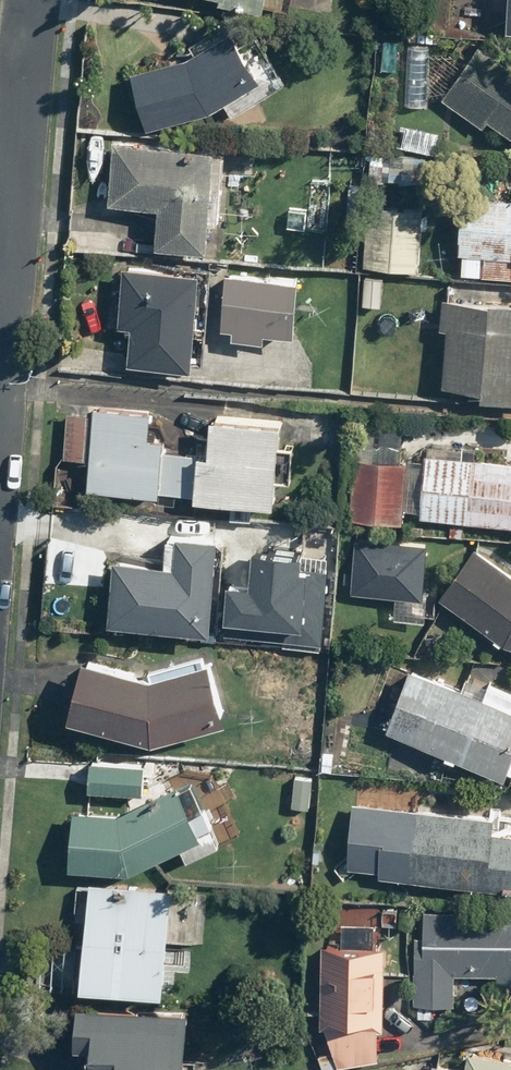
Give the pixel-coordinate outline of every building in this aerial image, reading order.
[(289,11),(291,0),(228,0),(289,11)] [(503,28),(510,28),(510,0),(504,0),(503,28)] [(199,109),(218,98),(227,114),(284,82),(254,30),(236,41),(226,23),(178,50),(180,54),(128,68),(142,124),(199,109)] [(397,71),(399,39),(381,38),(379,70),(397,71)] [(439,96),(483,126),(488,118),(510,133),(510,65),(476,41),(439,96)] [(222,146),(111,139),(107,201),(84,199),(83,212),(119,214),(120,202),(155,204),(153,243),(204,246),(206,217),(217,218),(222,146)] [(430,154),(368,151),(367,177),(429,179),(430,154)] [(458,193),(455,278),(510,279),(510,195),(458,193)] [(415,271),(418,204),(401,204),(401,207),(366,205),(363,269),(415,271)] [(189,366),(196,267),(121,262),(120,285),(107,284),(104,328),(130,330),(128,362),(189,366)] [(297,276),(224,271),(220,324),(231,325),(230,338),(261,340),(262,330),(293,333),(297,276)] [(383,273),(364,272),(362,306),(382,307),(383,273)] [(445,297),(440,382),(475,384),(475,399),(510,401),(510,301),(445,297)] [(146,409),(66,405),(63,458),(89,459),(87,488),(195,494),(194,499),(269,503),(270,477),(290,478),(291,445),(273,444),(274,419),(207,415),(205,441),(197,441),(196,453),(161,451),(162,437),(145,436),(146,409)] [(400,437),(356,433),(350,518),(401,522),(406,461),(398,461),(400,437)] [(422,453),(421,463),(409,463),(405,509),(418,510),(417,516),(510,523),(510,459),(422,453)] [(204,629),(213,535),(168,531),(165,564),(111,559),(105,620),(204,629)] [(426,539),(355,534),(351,590),(422,595),(426,539)] [(436,592),(505,643),(507,642),(510,643),(510,571),(473,542),(436,592)] [(211,584),(209,632),(314,635),(316,570),(290,569),(291,553),(236,551),(235,585),(211,584)] [(80,655),(64,715),(150,738),(226,717),(208,653),(142,672),(80,655)] [(504,703),(409,666),(385,728),(510,777),(510,694),(508,693),(504,703)] [(149,762),(88,761),(88,789),(148,791),(149,762)] [(306,810),(312,775),(288,772),(283,806),(306,810)] [(68,868),(126,870),(177,845),(183,858),(221,839),(190,776),(118,812),(71,810),(68,868)] [(344,803),(340,861),(372,863),(371,875),(510,884),(510,834),(484,832),(486,813),(344,803)] [(169,888),(86,880),(77,986),(160,993),(169,888)] [(423,909),(423,934),(413,934),(411,1001),(453,1002),(454,974),(496,974),(495,993),(510,993),(510,910),(423,909)] [(383,947),(371,947),(372,922),(336,920),(335,943),(322,943),(318,1024),(325,1024),(332,1048),(313,1053),(318,1069),(323,1069),(382,1052),(375,1027),(379,1027),(383,947)] [(75,1003),(72,1042),(82,1043),(80,1069),(207,1069),(183,1068),(187,1010),(75,1003)] [(465,1052),(463,1067),(428,1064),(427,1069),(510,1069),(510,1057),(465,1052)]
